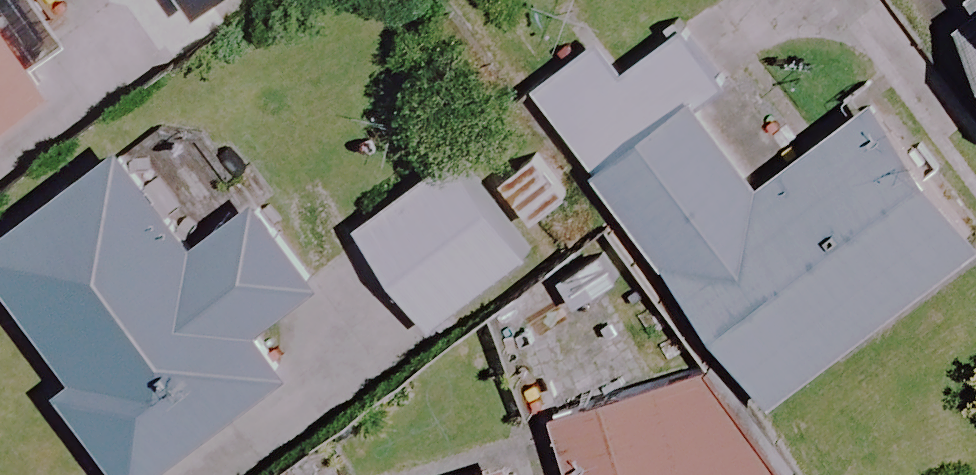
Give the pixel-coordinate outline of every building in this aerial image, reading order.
[(161,62),(240,0),(112,0),(161,62)] [(0,15),(0,130),(55,91),(0,15)] [(965,26),(975,42),(975,19),(965,26)] [(660,55),(627,80),(604,50),(544,95),(775,403),(975,253),(975,237),(879,107),(763,193),(660,55)] [(125,155),(0,247),(0,269),(77,375),(61,387),(126,474),(154,474),(290,375),(258,332),(319,287),(257,202),(194,249),(125,155)] [(530,257),(456,159),(358,232),(432,330),(530,257)] [(726,364),(555,419),(573,474),(761,474),(726,364)] [(509,458),(455,474),(515,474),(509,458)]
